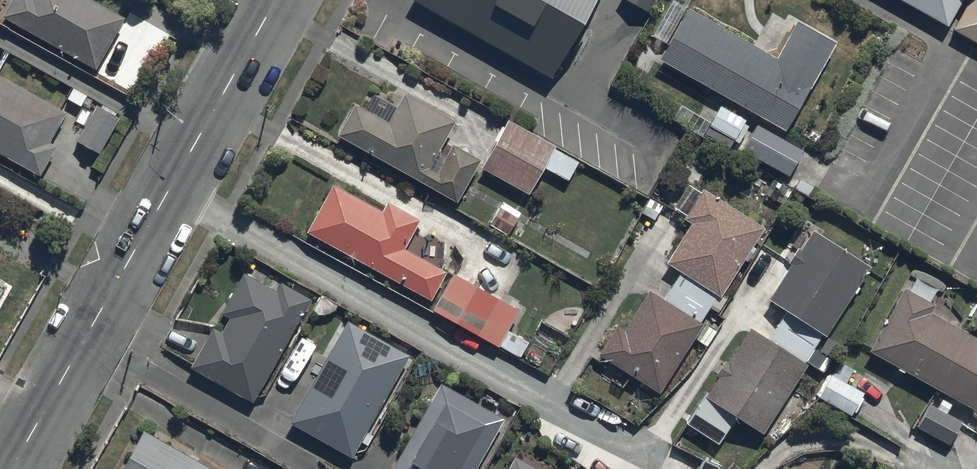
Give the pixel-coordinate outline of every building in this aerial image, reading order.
[(1,17),(95,70),(124,19),(91,0),(11,0),(1,17)] [(409,2),(549,79),(593,0),(410,0),(409,2)] [(647,12),(653,0),(624,0),(647,12)] [(951,13),(959,0),(928,0),(951,13)] [(957,15),(976,26),(976,0),(965,0),(957,15)] [(769,50),(685,5),(653,64),(784,134),(834,42),(788,16),(769,50)] [(40,177),(56,148),(49,144),(66,114),(0,77),(0,154),(40,177)] [(354,104),(336,135),(456,202),(479,160),(452,145),(446,156),(438,151),(454,122),(405,94),(398,107),(374,94),(366,110),(354,104)] [(96,107),(76,143),(99,156),(119,120),(96,107)] [(507,122),(481,168),(527,194),(542,169),(565,182),(577,161),(507,122)] [(756,123),(740,150),(785,177),(801,151),(756,123)] [(333,186),(307,233),(430,301),(446,273),(403,249),(419,220),(388,203),(383,213),(333,186)] [(621,331),(617,328),(615,327),(597,354),(610,363),(657,394),(702,325),(698,323),(716,295),(718,297),(742,261),(744,263),(754,248),(750,246),(762,228),(700,188),(680,219),(688,224),(664,262),(680,272),(661,301),(647,291),(621,331)] [(501,203),(488,224),(508,236),(520,214),(501,203)] [(766,342),(749,330),(704,398),(711,402),(700,419),(723,434),(733,419),(760,436),(806,367),(802,364),(804,362),(822,374),(831,361),(829,360),(838,345),(825,336),(869,269),(812,231),(799,251),(796,249),(786,263),(789,266),(767,300),(786,312),(766,342)] [(452,274),(432,309),(517,359),(526,343),(505,331),(517,311),(452,274)] [(213,329),(191,368),(253,403),(311,301),(282,284),(276,294),(243,275),(220,315),(229,320),(221,334),(213,329)] [(866,351),(976,414),(976,341),(928,314),(933,306),(901,289),(866,351)] [(349,323),(291,422),(350,456),(408,357),(349,323)] [(853,370),(838,362),(818,399),(850,416),(861,395),(862,396),(872,378),(854,368),(853,370)] [(392,468),(476,468),(503,422),(440,385),(392,468)] [(926,404),(914,427),(949,446),(962,422),(946,414),(951,405),(941,400),(936,409),(926,404)] [(143,432),(123,468),(210,468),(143,432)] [(506,468),(532,468),(512,458),(506,468)]
